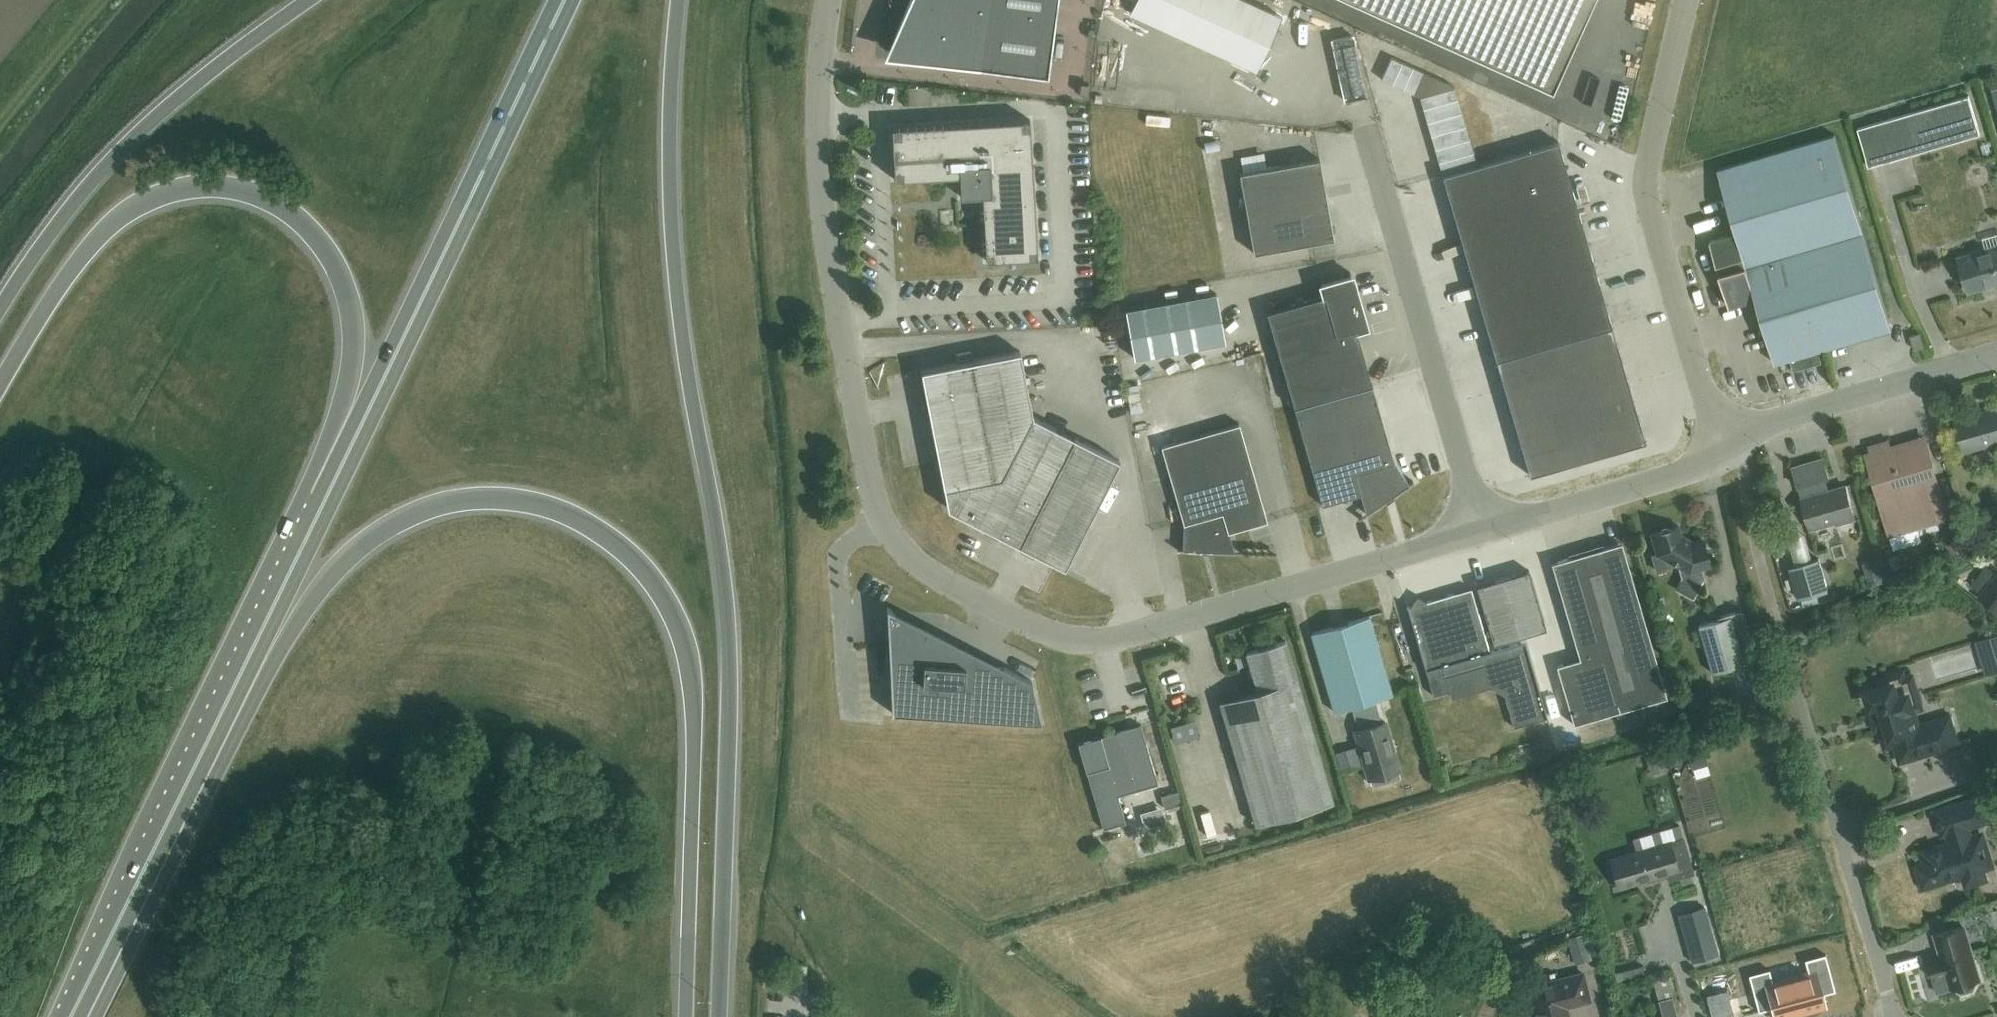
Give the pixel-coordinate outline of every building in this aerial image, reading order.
[(896,27),(898,57),(1045,76),(1056,0),(908,0),(896,27)] [(1244,0),(1135,0),(1129,14),(1254,71),(1279,16),(1244,0)] [(1550,88),(1590,0),(1354,0),(1550,88)] [(1621,43),(1615,65),(1636,71),(1642,48),(1621,43)] [(1391,57),(1381,79),(1392,84),(1402,62),(1391,57)] [(1402,62),(1392,84),(1403,89),(1412,67),(1402,62)] [(1412,67),(1403,89),(1413,93),(1423,72),(1412,67)] [(1423,72),(1413,93),(1420,96),(1420,97),(1454,87),(1454,86),(1423,72)] [(1636,94),(1637,73),(1607,72),(1607,93),(1636,94)] [(1454,87),(1420,97),(1423,108),(1457,98),(1454,87)] [(1979,134),(1968,95),(1857,128),(1868,166),(1979,134)] [(1457,98),(1423,108),(1427,122),(1461,112),(1457,98)] [(1461,112),(1427,122),(1431,135),(1465,125),(1461,112)] [(895,179),(959,175),(960,197),(981,195),(985,260),(1035,257),(1035,258),(1037,258),(1032,171),(1029,119),(890,127),(893,179),(895,179)] [(1465,125),(1431,135),(1435,148),(1469,138),(1465,125)] [(1717,169),(1736,233),(1853,199),(1834,135),(1717,169)] [(1469,138),(1435,148),(1438,162),(1473,152),(1469,138)] [(1442,175),(1441,175),(1529,476),(1644,443),(1557,142),(1477,165),(1442,175)] [(1473,152),(1438,162),(1442,175),(1477,165),(1473,152)] [(1333,238),(1318,158),(1238,173),(1253,253),(1333,238)] [(1872,265),(1853,199),(1736,233),(1709,241),(1728,306),(1755,298),(1872,265)] [(1957,258),(1967,291),(1996,283),(1996,246),(1957,258)] [(1891,329),(1872,265),(1755,298),(1774,363),(1891,329)] [(1321,505),(1359,494),(1365,514),(1412,481),(1408,483),(1393,463),(1355,329),(1365,326),(1349,272),(1348,273),(1349,277),(1319,285),(1322,295),(1265,312),(1321,505)] [(1217,294),(1125,310),(1134,358),(1225,342),(1217,294)] [(1032,416),(1019,351),(920,371),(947,508),(1063,568),(1118,460),(1032,416)] [(1954,420),(1963,451),(1996,442),(1996,407),(1954,420)] [(1266,522),(1239,424),(1160,446),(1182,524),(1181,548),(1176,548),(1176,549),(1242,552),(1242,551),(1233,551),(1228,533),(1266,522)] [(1946,516),(1924,439),(1889,449),(1887,443),(1870,448),(1872,454),(1866,456),(1888,532),(1946,516)] [(1828,478),(1822,458),(1791,467),(1809,529),(1835,522),(1836,524),(1854,519),(1845,485),(1823,492),(1820,480),(1828,478)] [(1681,537),(1677,526),(1650,534),(1656,555),(1688,572),(1689,576),(1687,581),(1698,587),(1703,578),(1700,569),(1709,566),(1701,539),(1690,542),(1681,537)] [(1666,697),(1620,542),(1550,563),(1578,659),(1555,665),(1572,724),(1666,697)] [(1828,590),(1819,559),(1791,568),(1803,607),(1819,602),(1817,593),(1828,590)] [(1528,571),(1476,587),(1493,644),(1544,629),(1528,571)] [(1978,597),(1996,611),(1996,573),(1978,597)] [(1697,589),(1681,580),(1676,590),(1692,599),(1697,589)] [(1488,651),(1470,588),(1407,607),(1406,607),(1425,671),(1440,667),(1443,677),(1482,665),(1489,688),(1503,696),(1513,727),(1545,718),(1546,719),(1547,719),(1524,641),(1488,651)] [(1716,620),(1697,625),(1706,656),(1710,673),(1753,661),(1739,610),(1715,617),(1716,620)] [(1391,693),(1368,616),(1310,633),(1333,710),(1333,712),(1350,707),(1353,719),(1357,729),(1353,731),(1368,779),(1399,770),(1384,721),(1380,722),(1377,711),(1373,700),(1391,694),(1391,693)] [(925,636),(894,634),(891,685),(890,685),(891,713),(1040,723),(1031,681),(1003,667),(943,663),(945,642),(925,641),(925,636)] [(1332,802),(1284,641),(1245,652),(1257,691),(1219,702),(1255,824),(1332,802)] [(1901,760),(1957,743),(1949,717),(1918,726),(1913,709),(1919,707),(1920,705),(1916,692),(1914,692),(1908,694),(1902,674),(1900,673),(1878,680),(1877,682),(1878,687),(1867,690),(1866,692),(1870,705),(1872,706),(1874,705),(1877,715),(1875,716),(1879,728),(1880,728),(1886,746),(1896,743),(1901,760)] [(1157,784),(1140,724),(1077,743),(1102,829),(1125,822),(1117,796),(1157,784)] [(1670,765),(1665,747),(1638,754),(1644,772),(1651,770),(1652,774),(1667,770),(1666,766),(1670,765)] [(1184,803),(1181,791),(1162,797),(1165,808),(1184,803)] [(1924,852),(1927,864),(1919,867),(1925,886),(1952,877),(1950,873),(1964,869),(1968,883),(1986,877),(1983,867),(1993,864),(1983,833),(1970,837),(1966,825),(1989,818),(1982,797),(1936,811),(1943,833),(1950,831),(1954,843),(1924,852)] [(1694,874),(1683,839),(1610,861),(1618,889),(1667,874),(1669,881),(1694,874)] [(1718,955),(1705,907),(1678,915),(1691,962),(1718,955)] [(1978,981),(1963,926),(1936,934),(1939,945),(1942,957),(1928,961),(1937,993),(1956,987),(1957,990),(1962,993),(1972,990),(1975,985),(1974,982),(1978,981)] [(1751,979),(1758,1005),(1771,1002),(1775,1016),(1802,1016),(1827,1010),(1822,989),(1835,985),(1828,959),(1798,967),(1801,980),(1785,984),(1782,971),(1751,979)] [(1582,974),(1527,987),(1534,1016),(1567,1016),(1565,1007),(1589,1001),(1582,974)] [(1669,977),(1653,981),(1662,1015),(1655,1016),(1675,1016),(1670,998),(1674,997),(1669,977)] [(1391,1001),(1383,1016),(1418,1016),(1419,1014),(1391,1001)]
